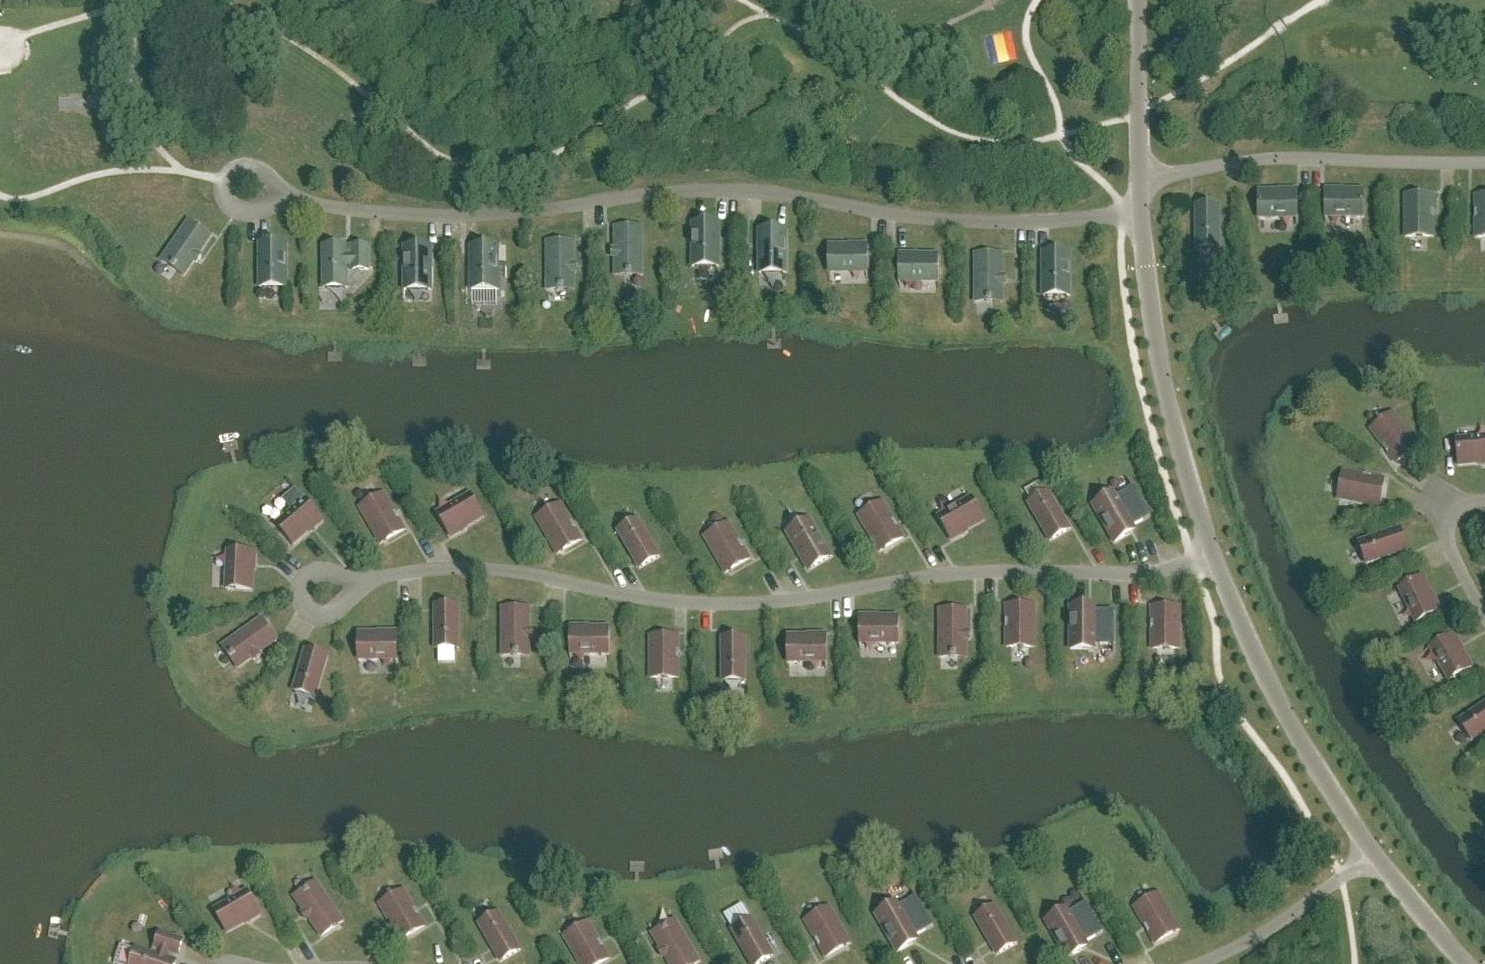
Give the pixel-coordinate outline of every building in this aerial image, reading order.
[(995,35),(998,61),(1015,59),(1012,33),(995,35)] [(102,101),(101,92),(76,94),(77,102),(102,101)] [(1364,191),(1325,191),(1325,215),(1345,215),(1345,217),(1364,217),(1364,215),(1364,191)] [(1297,192),(1258,192),(1258,216),(1259,216),(1259,218),(1278,218),(1278,216),(1297,216),(1297,192)] [(1433,195),(1405,195),(1405,237),(1433,237),(1433,195)] [(1476,196),(1476,238),(1484,238),(1484,196),(1476,196)] [(1196,205),(1197,249),(1220,249),(1219,205),(1196,205)] [(189,222),(162,261),(184,276),(194,262),(197,263),(201,257),(199,255),(211,237),(189,222)] [(715,224),(692,224),(692,268),(719,268),(719,244),(715,244),(715,224)] [(615,228),(615,250),(612,250),(612,258),(615,258),(615,276),(642,276),(642,228),(615,228)] [(786,274),(786,230),(763,230),(763,250),(759,250),(759,274),(786,274)] [(574,265),(574,243),(547,243),(547,291),(574,290),(574,273),(577,273),(577,265),(574,265)] [(287,244),(264,244),(264,264),(260,264),(260,288),(287,288),(287,244)] [(324,247),(324,289),(347,288),(347,266),(353,266),(353,271),(369,271),(369,247),(353,247),(353,257),(347,257),(347,247),(324,247)] [(427,267),(427,247),(404,247),(405,291),(431,291),(431,267),(427,267)] [(475,267),(471,267),(471,291),(498,291),(498,247),(475,247),(475,267)] [(867,247),(829,247),(829,263),(829,270),(867,270),(867,271),(867,247)] [(1070,253),(1047,253),(1047,273),(1043,273),(1043,297),(1070,297),(1070,253)] [(1002,277),(1002,255),(975,255),(976,303),(1002,302),(1002,285),(1005,285),(1005,277),(1002,277)] [(938,256),(899,256),(899,280),(900,280),(938,279),(938,272),(938,256)] [(1393,413),(1371,430),(1396,463),(1418,447),(1393,413)] [(1484,463),(1484,440),(1475,441),(1475,438),(1456,440),(1457,443),(1456,443),(1458,466),(1484,463)] [(1384,479),(1343,472),(1338,499),(1379,507),(1384,479)] [(1150,517),(1134,488),(1116,498),(1114,493),(1093,506),(1115,543),(1135,531),(1133,527),(1150,517)] [(1048,492),(1028,504),(1050,542),(1070,530),(1048,492)] [(384,494),(360,508),(381,544),(405,530),(384,494)] [(439,516),(438,516),(450,537),(484,517),(476,504),(472,497),(439,516)] [(956,510),(940,519),(939,520),(951,540),(984,521),(976,507),(972,501),(970,499),(955,508),(956,510)] [(291,513),(277,524),(279,527),(278,527),(283,533),(293,545),(322,520),(307,502),(307,503),(292,515),(291,513)] [(883,502),(858,516),(880,552),(904,538),(883,502)] [(582,540),(561,504),(537,518),(558,554),(582,540)] [(618,531),(640,569),(660,558),(638,520),(618,531)] [(810,520),(787,533),(799,554),(802,552),(812,569),(832,558),(810,520)] [(750,560),(729,523),(705,537),(726,574),(750,560)] [(1366,564),(1407,550),(1400,529),(1359,543),(1366,564)] [(236,590),(252,591),(254,553),(231,551),(231,552),(230,571),(227,571),(226,589),(229,589),(229,590),(236,590)] [(1440,612),(1422,577),(1401,588),(1402,588),(1399,589),(1408,606),(1410,605),(1419,622),(1440,612)] [(435,606),(436,650),(458,649),(458,606),(435,606)] [(1034,647),(1034,606),(1006,606),(1006,648),(1034,647)] [(1115,645),(1114,612),(1094,612),(1094,606),(1070,607),(1071,650),(1095,650),(1095,645),(1115,645)] [(1152,649),(1180,649),(1180,607),(1152,607),(1152,649)] [(532,631),(529,631),(529,608),(502,609),(503,656),(529,656),(529,639),(532,639),(532,631)] [(966,632),(966,610),(940,610),(940,658),(966,658),(966,640),(969,640),(969,632),(966,632)] [(860,618),(860,642),(861,642),(861,641),(880,641),(880,644),(898,644),(898,641),(898,634),(899,634),(898,618),(860,618)] [(259,654),(277,641),(261,619),(222,647),(238,669),(252,658),(254,661),(261,656),(259,654)] [(609,645),(609,629),(570,629),(570,652),(571,652),(590,652),(590,655),(608,655),(608,652),(609,652),(609,645)] [(359,658),(360,660),(378,660),(378,657),(396,657),(396,658),(397,658),(397,634),(358,634),(359,650),(359,658)] [(1472,669),(1452,635),(1432,647),(1442,664),(1440,665),(1449,681),(1452,680),(1452,681),(1472,669)] [(678,678),(678,636),(650,636),(651,678),(678,678)] [(826,660),(826,637),(788,637),(788,653),(788,660),(789,660),(789,663),(807,663),(807,660),(826,660)] [(723,682),(745,682),(745,638),(722,638),(723,682)] [(306,650),(294,692),(315,698),(328,656),(306,650)] [(1458,722),(1471,741),(1484,732),(1484,704),(1458,722)] [(309,919),(321,937),(343,922),(316,882),(294,898),(304,912),(302,914),(306,921),(309,919)] [(404,890),(380,904),(401,941),(425,927),(404,890)] [(216,913),(215,913),(219,919),(227,933),(260,914),(249,894),(248,894),(232,903),(230,901),(215,910),(216,913)] [(1179,930),(1158,894),(1134,908),(1155,944),(1179,930)] [(933,927),(916,898),(899,908),(896,903),(875,915),(897,953),(918,941),(916,937),(933,927)] [(1066,909),(1045,922),(1067,959),(1088,947),(1086,943),(1103,933),(1086,904),(1069,914),(1066,909)] [(975,918),(997,956),(1017,944),(995,906),(975,918)] [(805,921),(826,957),(850,944),(829,907),(805,921)] [(499,913),(479,925),(501,963),(521,951),(499,913)] [(732,930),(751,963),(761,963),(773,957),(751,919),(732,930)] [(669,963),(696,963),(699,962),(675,921),(652,934),(661,950),(659,951),(663,958),(665,956),(669,963)] [(580,963),(601,963),(609,959),(588,923),(564,937),(580,963)] [(155,948),(160,950),(158,956),(137,949),(132,963),(176,963),(176,962),(167,959),(169,952),(178,956),(183,941),(160,933),(155,948)]
